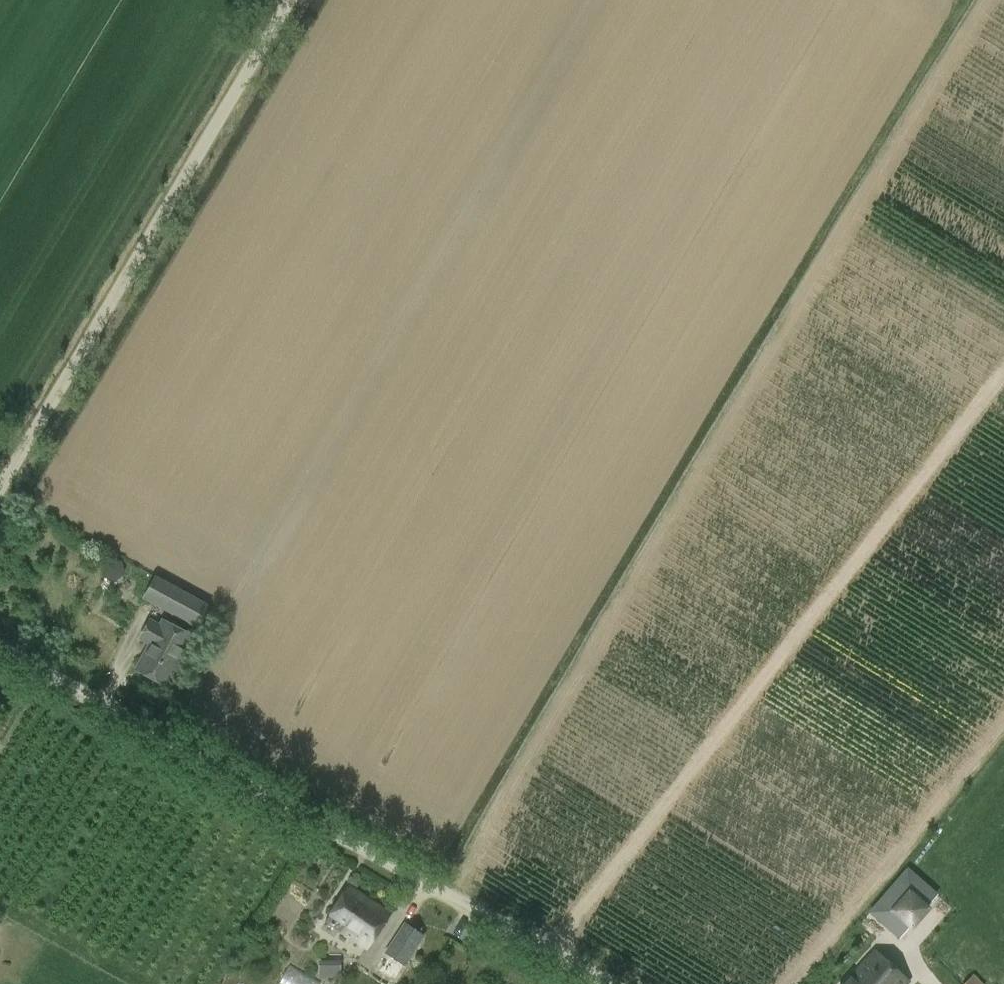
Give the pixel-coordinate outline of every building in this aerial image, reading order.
[(197,628),(210,606),(155,576),(155,577),(142,599),(197,628)] [(141,638),(149,643),(135,670),(166,686),(192,636),(162,620),(160,625),(150,620),(141,638)] [(900,904),(915,917),(937,891),(907,865),(869,909),(884,922),(900,904)] [(348,886),(324,921),(367,950),(391,914),(348,886)] [(930,950),(946,929),(922,910),(906,931),(930,950)] [(385,952),(385,953),(375,969),(393,981),(404,966),(405,966),(425,936),(404,922),(385,952)] [(874,949),(842,983),(905,983),(908,981),(874,949)] [(342,960),(325,960),(326,976),(342,976),(342,960)] [(322,981),(290,965),(280,983),(320,983),(322,981)] [(965,983),(988,983),(976,972),(965,983)]
